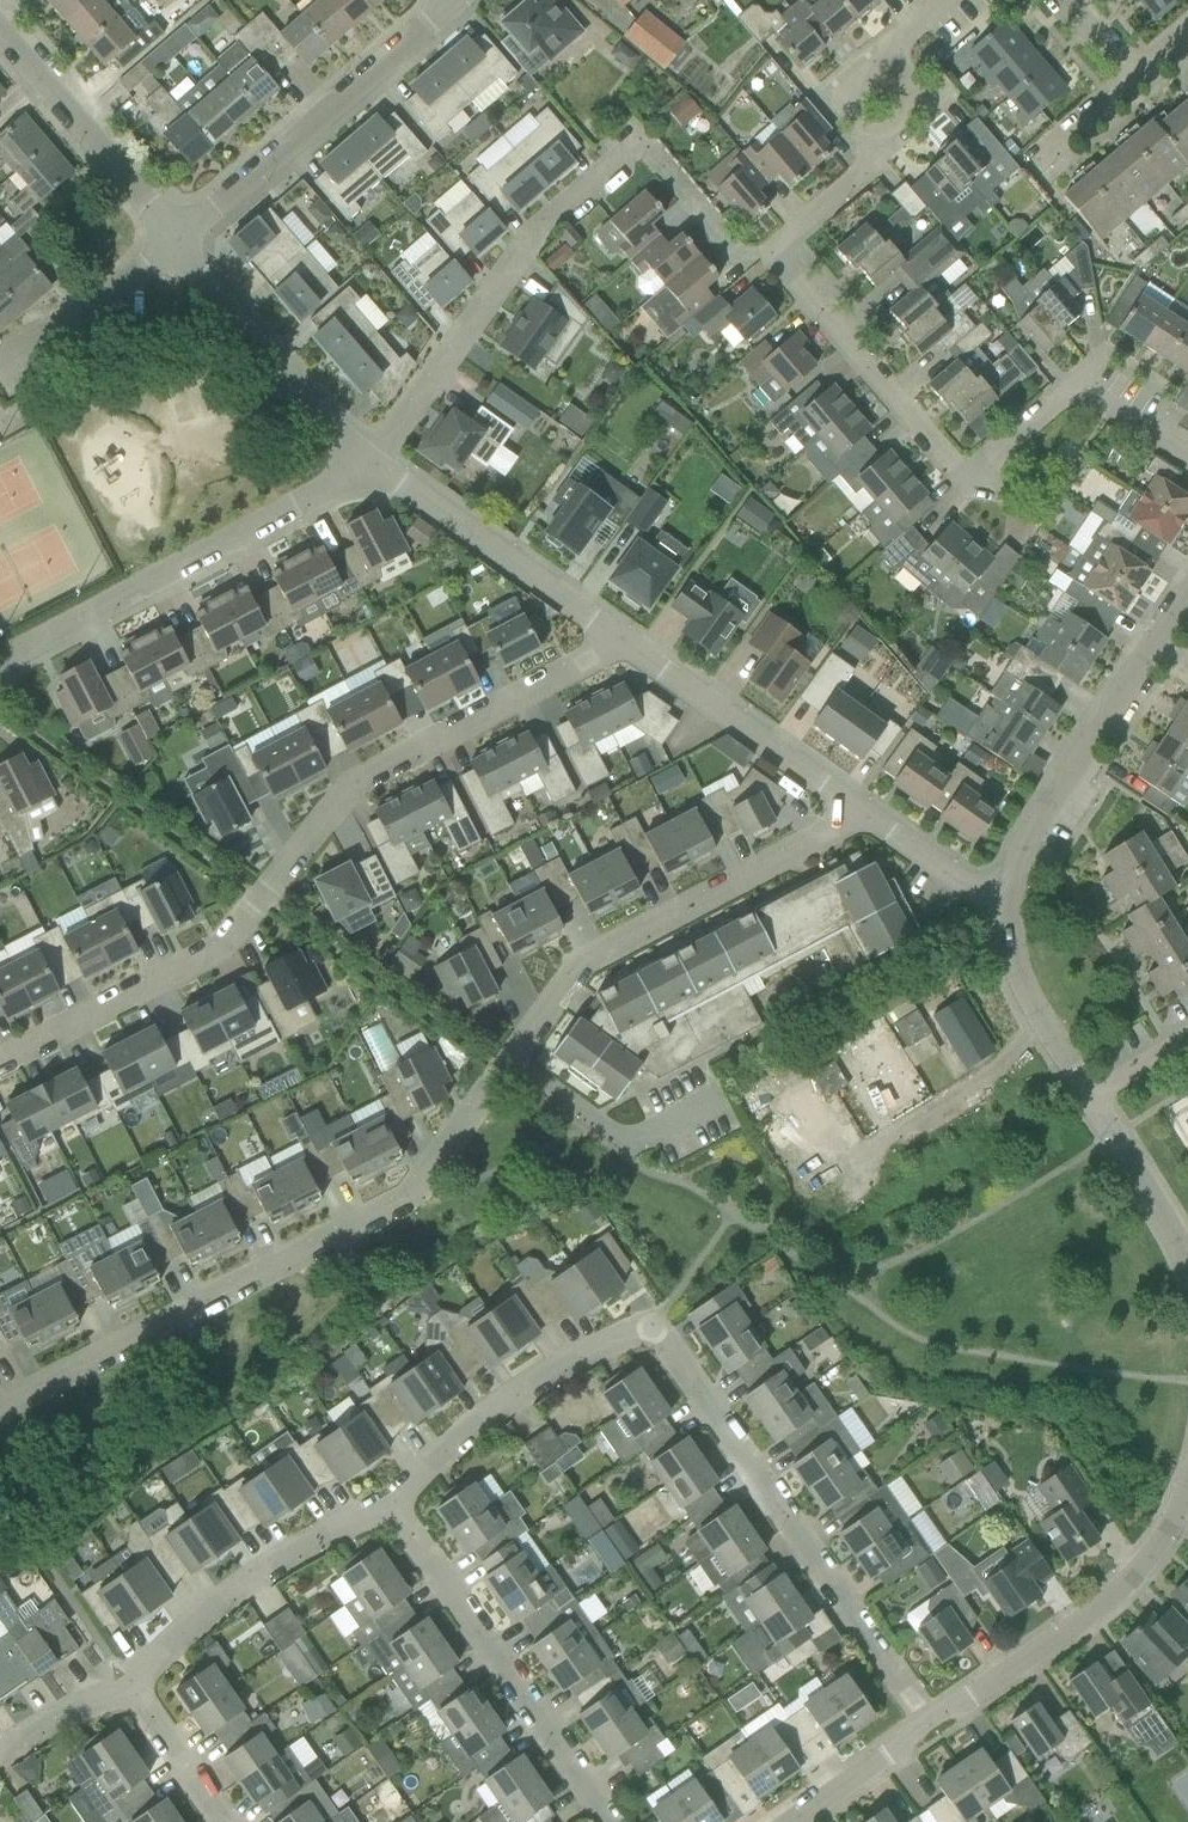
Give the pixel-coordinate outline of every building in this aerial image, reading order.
[(92,0),(48,0),(47,1),(48,2),(48,1),(66,22),(66,23),(92,0)] [(85,44),(130,5),(126,0),(92,0),(66,23),(67,24),(67,23),(68,24),(85,44)] [(303,17),(330,48),(330,47),(349,30),(350,29),(351,30),(352,29),(327,0),(322,0),(303,17)] [(352,29),(352,28),(373,10),(373,11),(374,10),(365,0),(327,0),(352,29)] [(374,10),(374,9),(384,0),(365,0),(374,10)] [(560,54),(584,34),(554,0),(545,0),(536,8),(529,0),(517,11),(514,8),(502,19),(504,22),(501,25),(510,35),(502,43),(501,43),(500,43),(517,62),(518,62),(517,61),(526,53),(528,55),(537,47),(550,63),(560,54)] [(623,8),(632,0),(615,0),(623,8)] [(792,10),(819,42),(829,34),(835,40),(857,20),(840,0),(799,0),(799,1),(791,8),(792,10)] [(857,20),(880,1),(879,0),(840,0),(857,20)] [(1158,21),(1182,0),(1139,0),(1158,21)] [(105,67),(136,40),(117,18),(131,6),(130,5),(85,44),(86,46),(87,45),(104,65),(103,65),(105,67)] [(774,34),(751,7),(737,19),(760,46),(774,34)] [(776,39),(801,68),(824,49),(819,42),(792,10),(781,19),(789,28),(776,39)] [(329,49),(330,48),(303,17),(282,35),(263,13),(248,27),(284,68),(298,57),(307,67),(309,66),(308,65),(309,65),(328,48),(329,49)] [(209,30),(198,16),(187,26),(199,39),(209,30)] [(623,38),(664,72),(686,45),(666,28),(657,38),(637,21),(623,38)] [(984,80),(1026,44),(1006,21),(970,52),(982,66),(976,70),(984,80)] [(164,45),(174,57),(196,38),(186,26),(164,45)] [(284,68),(248,27),(234,38),(238,43),(217,62),(231,79),(258,110),(258,109),(278,92),(280,91),(270,80),(284,68)] [(439,64),(472,102),(499,79),(505,86),(518,75),(484,36),(472,46),(467,40),(439,64)] [(614,50),(615,60),(629,71),(639,58),(620,42),(614,50)] [(1026,44),(984,80),(992,90),(997,85),(1009,99),(1046,67),(1026,44)] [(141,64),(151,76),(174,57),(164,45),(141,64)] [(128,95),(145,81),(156,93),(162,88),(151,76),(141,64),(118,83),(128,95)] [(445,125),(472,102),(439,64),(411,88),(416,94),(405,105),(438,143),(451,132),(445,125)] [(1046,67),(1009,99),(1021,113),(1016,117),(1024,126),(1066,90),(1046,67)] [(527,75),(518,83),(528,95),(537,87),(527,75)] [(258,110),(231,79),(209,98),(236,129),(236,128),(256,111),(258,110)] [(187,117),(162,87),(162,88),(214,148),(214,147),(234,129),(235,130),(236,129),(209,98),(187,117)] [(214,148),(162,88),(156,93),(145,102),(164,124),(168,120),(175,127),(164,136),(191,167),(193,166),(192,166),(212,148),(213,149),(214,148)] [(687,96),(669,112),(683,128),(702,112),(687,96)] [(828,125),(806,100),(793,112),(789,108),(771,123),(782,135),(781,136),(811,171),(833,152),(818,134),(828,125)] [(1179,110),(1187,120),(1187,102),(1179,110)] [(981,105),(972,113),(980,122),(989,114),(981,105)] [(513,150),(547,189),(575,165),(569,158),(581,148),(547,109),(534,120),(540,127),(513,150)] [(1187,166),(1187,167),(1187,120),(1179,110),(1167,119),(1163,113),(1151,123),(1187,166)] [(376,118),(349,142),(382,180),(409,157),(414,164),(428,153),(394,114),(382,124),(376,118)] [(476,120),(486,131),(492,126),(482,115),(476,120)] [(24,116),(0,137),(0,155),(16,173),(49,145),(24,116)] [(1167,184),(1187,166),(1151,123),(1141,132),(1136,126),(1125,135),(1167,184)] [(978,193),(985,201),(991,208),(991,209),(999,202),(991,193),(1004,182),(978,152),(963,135),(950,147),(946,143),(939,150),(942,154),(943,153),(977,194),(978,193)] [(1119,151),(1108,160),(1145,203),(1167,184),(1125,135),(1114,145),(1119,151)] [(756,144),(743,155),(768,185),(769,185),(764,180),(774,172),(789,190),(811,171),(781,136),(763,152),(756,144)] [(1002,147),(1012,159),(1020,152),(1010,140),(1002,147)] [(355,203),(382,180),(349,142),(321,166),(326,172),(314,183),(348,221),(361,210),(355,203)] [(16,235),(19,239),(41,220),(32,209),(74,174),(49,145),(16,173),(28,187),(11,202),(23,217),(10,228),(16,235)] [(519,213),(547,189),(513,150),(487,173),(481,166),(468,178),(501,217),(513,206),(519,213)] [(925,174),(942,194),(926,207),(927,208),(941,225),(946,231),(962,218),(963,220),(985,201),(978,193),(977,194),(943,153),(942,154),(939,150),(942,154),(935,159),(938,163),(925,174)] [(767,186),(768,185),(743,155),(730,166),(737,173),(717,190),(748,225),(770,207),(754,189),(763,181),(767,186)] [(437,156),(427,164),(435,174),(445,166),(437,156)] [(1092,163),(1081,173),(1123,221),(1145,203),(1108,160),(1097,169),(1092,163)] [(1075,188),(1063,198),(1100,241),(1123,221),(1081,173),(1070,182),(1075,188)] [(900,232),(899,231),(912,220),(927,208),(926,207),(905,183),(890,196),(902,208),(879,228),(881,230),(875,235),(867,225),(837,250),(848,264),(845,267),(851,275),(855,272),(856,273),(856,272),(856,271),(896,237),(895,236),(900,232)] [(872,190),(879,199),(888,192),(881,183),(872,190)] [(620,251),(630,262),(661,236),(656,240),(648,231),(666,215),(646,192),(599,233),(597,239),(612,257),(620,251)] [(415,194),(403,205),(413,217),(421,210),(421,202),(415,194)] [(439,210),(426,222),(459,261),(471,251),(477,257),(506,233),(472,194),(445,217),(439,210)] [(321,228),(323,226),(332,219),(333,218),(319,201),(307,211),(321,228)] [(985,201),(977,208),(983,215),(991,208),(985,201)] [(1171,219),(1179,228),(1187,220),(1187,204),(1171,219)] [(266,283),(304,249),(270,210),(229,245),(241,259),(244,257),(266,283)] [(409,214),(397,223),(403,230),(411,230),(418,224),(409,214)] [(1068,226),(1082,243),(1090,236),(1075,219),(1068,226)] [(1006,227),(1017,239),(1029,228),(1023,221),(1013,221),(1006,227)] [(369,223),(352,236),(364,250),(380,236),(369,223)] [(336,225),(325,235),(335,246),(347,236),(336,225)] [(914,258),(922,267),(954,240),(946,231),(941,225),(902,258),(895,251),(907,241),(900,232),(895,236),(896,237),(856,271),(856,272),(856,273),(861,278),(864,276),(875,290),(914,258)] [(570,227),(560,235),(571,248),(581,240),(570,227)] [(23,312),(52,288),(24,256),(30,251),(19,239),(16,235),(0,249),(0,285),(23,312)] [(665,287),(701,256),(683,235),(665,250),(657,241),(662,237),(661,236),(630,262),(641,276),(638,278),(637,288),(644,296),(653,297),(665,287)] [(1161,237),(1132,262),(1140,271),(1169,246),(1161,237)] [(900,339),(904,336),(946,301),(950,298),(935,281),(966,254),(954,240),(922,267),(931,278),(890,312),(901,326),(898,329),(903,336),(900,339)] [(1095,289),(1090,266),(1087,248),(1082,243),(1064,258),(1046,273),(1043,269),(1021,287),(1015,279),(1014,280),(1028,295),(1063,336),(1064,335),(1071,330),(1068,326),(1081,314),(1070,301),(1081,292),(1095,289)] [(424,312),(437,302),(442,308),(471,283),(438,245),(410,269),(404,262),(391,273),(424,312)] [(304,249),(266,283),(300,322),(339,289),(304,249)] [(553,273),(563,264),(554,253),(544,262),(553,273)] [(694,318),(715,300),(706,288),(719,278),(701,256),(665,287),(680,305),(668,314),(681,329),(694,318)] [(364,269),(363,275),(367,280),(373,281),(378,277),(379,271),(375,266),(368,265),(364,269)] [(1150,284),(1149,286),(1135,277),(1118,303),(1131,311),(1119,329),(1143,345),(1165,312),(1174,300),(1150,284)] [(1017,324),(1043,354),(1057,342),(1060,346),(1067,339),(1064,335),(1063,336),(1028,295),(1014,280),(1002,290),(1013,303),(1020,322),(1017,324)] [(512,333),(502,347),(533,370),(551,344),(564,353),(588,319),(589,321),(591,320),(557,283),(556,285),(557,286),(543,306),(535,301),(524,316),(522,314),(510,331),(512,333)] [(0,285),(0,332),(23,312),(0,285)] [(349,288),(310,321),(320,333),(314,339),(338,367),(377,333),(354,306),(361,301),(349,288)] [(775,318),(751,290),(728,309),(718,297),(715,300),(694,318),(712,339),(731,323),(747,342),(775,318)] [(596,320),(608,309),(596,295),(584,305),(596,320)] [(954,311),(946,301),(904,336),(900,339),(906,346),(910,343),(921,357),(939,342),(948,352),(954,346),(976,328),(958,307),(954,311)] [(1143,345),(1168,362),(1187,331),(1187,327),(1165,312),(1143,345)] [(946,408),(947,407),(946,407),(988,372),(987,371),(993,366),(978,348),(992,336),(982,323),(976,328),(954,346),(963,357),(928,386),(940,400),(936,403),(943,411),(946,408)] [(1187,375),(1187,331),(1168,362),(1187,375)] [(400,360),(377,333),(338,367),(362,395),(369,389),(385,408),(416,364),(407,354),(400,360)] [(741,364),(761,387),(760,388),(773,403),(788,391),(816,366),(793,338),(774,354),(765,344),(741,364)] [(967,425),(997,399),(998,398),(989,387),(1015,365),(1006,354),(993,366),(987,371),(988,372),(946,407),(947,407),(946,408),(952,414),(956,411),(967,425)] [(507,417),(519,400),(499,385),(487,403),(507,417)] [(788,429),(804,449),(852,408),(834,387),(806,410),(796,399),(783,410),(784,411),(771,422),(781,435),(788,429)] [(559,422),(581,437),(593,421),(571,406),(559,422)] [(828,485),(840,475),(849,468),(872,448),(868,451),(858,440),(871,430),(852,408),(804,449),(806,452),(805,457),(828,485)] [(432,433),(419,451),(441,466),(444,462),(458,471),(469,455),(486,467),(512,431),(482,409),(471,424),(453,412),(436,436),(432,433)] [(677,413),(668,425),(684,437),(693,425),(677,413)] [(982,414),(968,426),(979,441),(994,429),(982,414)] [(732,455),(738,463),(748,455),(742,448),(732,455)] [(890,452),(858,479),(849,468),(840,475),(855,494),(863,487),(876,502),(908,474),(890,452)] [(1142,498),(1183,525),(1187,517),(1187,498),(1171,487),(1180,474),(1155,457),(1146,470),(1156,477),(1142,498)] [(615,532),(616,533),(640,500),(601,473),(587,493),(568,479),(552,501),(564,509),(546,534),(548,536),(545,539),(560,550),(562,546),(577,557),(604,518),(618,528),(615,532)] [(912,527),(923,517),(914,506),(927,495),(908,474),(876,502),(862,513),(874,528),(869,532),(885,550),(912,527)] [(775,497),(776,490),(770,483),(759,492),(768,503),(775,497)] [(649,491),(627,522),(644,534),(666,503),(649,491)] [(1143,529),(1168,546),(1183,525),(1142,498),(1128,519),(1118,512),(1109,525),(1135,542),(1143,529)] [(774,517),(750,499),(736,519),(760,536),(774,517)] [(342,553),(361,590),(382,579),(380,567),(409,551),(392,519),(383,523),(376,511),(346,528),(356,546),(342,553)] [(438,534),(418,519),(406,535),(426,550),(438,534)] [(1092,541),(1082,557),(1137,593),(1151,572),(1126,555),(1135,542),(1109,525),(1102,521),(1090,540),(1092,541)] [(901,569),(922,587),(928,580),(934,585),(972,542),(951,524),(923,555),(918,550),(926,544),(912,527),(885,550),(879,555),(892,571),(895,569),(897,572),(901,569)] [(638,542),(610,581),(628,594),(626,597),(639,607),(642,603),(649,608),(676,569),(638,542)] [(972,542),(934,585),(939,589),(941,602),(950,610),(967,611),(979,621),(1003,584),(986,569),(993,560),(972,542)] [(294,555),(317,600),(334,591),(343,600),(343,599),(361,590),(342,553),(329,560),(323,548),(316,552),(313,545),(294,555)] [(832,560),(822,549),(812,557),(822,569),(832,560)] [(1028,550),(1019,563),(1033,572),(1038,564),(1036,555),(1028,550)] [(317,600),(294,555),(275,565),(278,572),(272,575),(278,587),(265,593),(285,630),(303,620),(300,609),(317,600)] [(1064,594),(1077,603),(1089,611),(1098,598),(1123,614),(1137,593),(1082,557),(1068,577),(1073,580),(1064,594)] [(1032,575),(1016,564),(1005,581),(1021,591),(1032,575)] [(686,618),(687,616),(693,620),(683,633),(715,656),(742,617),(711,595),(710,597),(690,583),(672,607),(686,618)] [(285,630),(265,593),(253,600),(247,588),(240,592),(237,585),(218,595),(241,640),(258,631),(266,640),(267,639),(285,630)] [(241,640),(218,595),(199,605),(202,612),(196,615),(202,627),(189,633),(209,670),(227,660),(224,649),(241,640)] [(491,617),(467,630),(479,652),(480,655),(494,648),(504,667),(540,648),(534,637),(545,631),(536,613),(524,619),(516,603),(491,617)] [(1049,620),(1042,631),(1091,663),(1095,666),(1096,664),(1092,662),(1106,640),(1081,624),(1089,611),(1077,603),(1061,628),(1049,620)] [(804,639),(770,615),(749,645),(767,657),(750,681),(781,703),(809,664),(793,653),(804,639)] [(209,670),(189,633),(177,640),(171,628),(164,632),(161,625),(142,635),(165,680),(182,671),(190,680),(191,679),(209,670)] [(457,644),(432,657),(453,698),(479,684),(466,658),(479,652),(467,630),(465,626),(452,633),(457,644)] [(855,626),(838,644),(856,661),(873,642),(855,626)] [(355,670),(383,656),(368,628),(341,642),(355,670)] [(1021,646),(1012,659),(1057,688),(1065,677),(1077,685),(1091,663),(1042,631),(1036,640),(1039,642),(1032,653),(1021,646)] [(165,680),(142,635),(123,645),(126,652),(120,655),(126,667),(113,673),(132,710),(151,700),(148,689),(165,680)] [(301,643),(294,647),(300,660),(312,654),(308,645),(301,643)] [(1012,659),(1020,647),(1015,643),(1008,647),(1004,654),(1012,659)] [(289,666),(300,660),(294,647),(287,651),(285,657),(289,666)] [(837,744),(862,708),(839,692),(855,670),(832,653),(799,699),(821,715),(812,727),(837,744)] [(292,666),(299,677),(316,668),(310,656),(292,666)] [(958,656),(951,667),(961,674),(968,663),(958,656)] [(427,711),(453,698),(432,657),(406,671),(400,660),(387,667),(401,693),(414,686),(427,711)] [(990,694),(997,698),(1050,734),(1050,733),(1046,731),(1047,730),(1061,709),(1049,701),(1057,688),(1012,659),(990,694)] [(943,676),(922,661),(912,675),(930,695),(943,676)] [(132,710),(113,673),(99,681),(90,662),(59,678),(65,690),(56,695),(73,728),(77,726),(83,739),(89,740),(115,728),(114,720),(132,710)] [(379,685),(354,698),(376,739),(402,725),(388,699),(401,693),(387,667),(374,674),(379,685)] [(609,686),(592,695),(612,734),(631,725),(662,747),(679,723),(667,714),(671,709),(648,693),(632,701),(624,684),(611,691),(609,686)] [(593,744),(612,734),(592,695),(575,704),(577,708),(565,714),(580,744),(567,751),(586,788),(609,776),(593,744)] [(211,709),(217,721),(238,709),(232,698),(211,709)] [(350,752),(376,739),(354,698),(328,712),(322,701),(310,707),(324,734),(336,727),(350,752)] [(997,698),(990,708),(986,705),(965,736),(982,747),(1015,769),(1027,751),(1031,754),(1045,733),(1045,732),(1050,735),(1050,734),(997,698)] [(1187,717),(1187,702),(1187,703),(1181,699),(1175,709),(1187,717)] [(324,734),(310,707),(296,715),(303,729),(279,742),(302,786),(319,777),(318,774),(326,770),(311,740),(324,734)] [(885,725),(862,708),(837,744),(861,761),(869,750),(881,758),(902,730),(888,721),(885,725)] [(911,720),(922,729),(931,717),(919,709),(911,720)] [(1187,749),(1187,717),(1175,709),(1169,719),(1175,723),(1167,735),(1187,749)] [(149,712),(136,718),(147,740),(160,734),(149,712)] [(216,724),(201,733),(211,750),(226,742),(216,724)] [(139,725),(118,735),(134,767),(155,757),(139,725)] [(882,770),(896,780),(893,784),(928,809),(931,805),(950,778),(948,777),(927,762),(937,748),(911,730),(882,770)] [(517,783),(518,782),(536,773),(553,805),(576,793),(557,756),(544,763),(529,733),(517,739),(514,735),(497,744),(517,783)] [(1146,753),(1184,778),(1187,772),(1187,749),(1167,735),(1159,747),(1153,743),(1146,753)] [(284,796),(302,786),(279,742),(278,742),(251,756),(246,746),(233,753),(247,780),(260,773),(273,798),(282,793),(284,796)] [(523,792),(518,782),(517,783),(497,744),(480,752),(483,756),(470,763),(474,770),(460,777),(491,837),(514,825),(502,802),(523,792)] [(977,766),(981,761),(986,753),(974,745),(965,758),(977,766)] [(258,801),(247,780),(233,753),(229,746),(202,760),(215,786),(193,798),(207,823),(212,821),(221,837),(250,821),(243,809),(258,801)] [(754,754),(742,746),(731,761),(743,770),(754,754)] [(1146,753),(1140,762),(1146,766),(1138,778),(1150,787),(1142,799),(1168,816),(1176,803),(1170,799),(1184,778),(1146,753)] [(6,833),(20,859),(32,853),(34,852),(34,851),(26,811),(55,795),(38,762),(29,767),(22,755),(0,767),(0,787),(1,789),(0,790),(0,820),(6,833)] [(653,771),(647,759),(632,767),(638,779),(653,771)] [(958,763),(948,777),(950,778),(931,805),(943,814),(940,818),(975,843),(997,811),(974,795),(984,782),(958,763)] [(746,838),(752,835),(754,840),(769,832),(767,827),(775,823),(771,815),(786,793),(752,769),(739,788),(725,795),(722,789),(706,798),(706,799),(720,825),(727,838),(742,830),(746,838)] [(660,775),(651,780),(659,795),(669,790),(660,775)] [(402,792),(422,831),(442,822),(458,854),(481,842),(451,782),(437,789),(434,782),(422,788),(419,784),(402,792)] [(593,805),(612,796),(606,784),(587,794),(593,805)] [(403,841),(422,831),(402,792),(385,801),(387,805),(376,811),(390,842),(377,848),(396,885),(419,874),(403,841)] [(670,824),(693,867),(712,856),(710,852),(716,849),(707,832),(720,825),(706,799),(693,806),(696,811),(670,824)] [(555,809),(538,818),(544,829),(561,820),(555,809)] [(623,826),(643,865),(656,859),(665,876),(672,872),(674,877),(693,867),(670,824),(646,837),(636,819),(623,826)] [(109,825),(99,838),(112,848),(122,836),(121,835),(110,826),(109,825)] [(594,864),(617,907),(636,897),(634,892),(640,889),(631,872),(643,865),(623,826),(610,832),(620,851),(594,864)] [(1167,855),(1180,847),(1174,838),(1171,832),(1158,840),(1167,855)] [(1141,833),(1104,856),(1114,871),(1102,878),(1109,890),(1158,860),(1141,833)] [(94,855),(100,851),(93,841),(82,849),(87,855),(94,855)] [(551,842),(540,848),(547,861),(558,856),(551,842)] [(1186,856),(1180,847),(1167,855),(1176,870),(1187,862),(1187,859),(1186,856)] [(635,975),(638,982),(619,991),(615,985),(614,986),(614,987),(598,995),(597,995),(596,996),(601,1006),(588,1025),(579,1018),(552,1055),(553,1056),(554,1055),(569,1066),(569,1067),(570,1068),(573,1063),(587,1073),(584,1078),(585,1079),(588,1074),(602,1084),(598,1089),(600,1090),(600,1089),(615,1101),(616,1102),(642,1067),(658,1080),(762,1025),(740,983),(757,974),(762,983),(824,950),(838,978),(923,933),(894,877),(883,883),(874,865),(875,865),(874,863),(867,867),(859,852),(837,863),(840,868),(831,872),(829,868),(751,909),(753,913),(752,913),(752,914),(736,923),(735,922),(734,923),(738,929),(718,940),(714,933),(713,934),(716,941),(696,951),(693,945),(691,945),(692,946),(676,954),(675,954),(674,955),(658,963),(657,964),(660,970),(640,981),(637,974),(635,975)] [(39,868),(32,853),(20,859),(27,874),(39,868)] [(540,854),(527,861),(532,872),(546,865),(540,854)] [(318,884),(313,887),(323,906),(328,903),(336,920),(367,904),(370,911),(395,898),(374,856),(349,869),(348,865),(317,881),(318,884)] [(567,872),(560,859),(546,866),(554,879),(567,872)] [(1129,897),(1137,910),(1158,898),(1175,887),(1158,860),(1109,890),(1117,902),(1128,895),(1129,897)] [(617,907),(594,864),(569,877),(589,916),(595,912),(598,917),(617,907)] [(554,879),(546,866),(534,872),(541,886),(554,879)] [(123,891),(137,920),(142,931),(156,923),(162,933),(175,926),(177,930),(190,924),(188,920),(192,918),(186,905),(190,903),(176,874),(148,889),(143,880),(123,891)] [(447,885),(439,897),(450,904),(458,892),(447,885)] [(111,965),(137,952),(124,926),(137,920),(123,891),(83,911),(90,925),(111,965)] [(544,891),(518,904),(540,947),(560,937),(557,932),(564,929),(544,891)] [(399,897),(407,914),(424,906),(419,896),(407,893),(399,897)] [(1122,932),(1129,945),(1171,918),(1158,898),(1137,910),(1127,916),(1133,926),(1122,932)] [(483,929),(491,945),(504,939),(513,956),(519,953),(521,957),(540,947),(518,904),(494,917),(491,912),(478,919),(483,929)] [(401,941),(412,927),(404,913),(390,933),(401,941)] [(1154,958),(1184,939),(1171,918),(1129,945),(1136,957),(1148,950),(1154,958)] [(58,927),(45,934),(59,960),(71,953),(85,979),(111,965),(90,925),(64,938),(58,927)] [(491,945),(483,929),(460,941),(466,953),(435,969),(452,1001),(461,996),(468,1008),(481,1002),(483,1006),(496,999),(494,995),(498,992),(489,974),(502,967),(491,945)] [(46,966),(59,960),(45,934),(32,941),(38,952),(12,965),(34,1008),(52,999),(51,996),(59,992),(46,966)] [(423,945),(410,936),(392,961),(415,977),(427,961),(417,953),(423,945)] [(1187,965),(1187,945),(1184,939),(1154,958),(1159,967),(1148,974),(1155,986),(1187,965)] [(256,987),(283,1040),(297,1034),(286,1012),(328,992),(314,963),(306,967),(299,952),(264,967),(270,980),(256,987)] [(6,1019),(15,1015),(16,1017),(34,1008),(12,965),(0,971),(0,1007),(6,1019)] [(1155,986),(1162,998),(1174,991),(1180,1000),(1187,995),(1187,965),(1155,986)] [(249,1042),(256,1056),(281,1043),(270,1021),(268,1022),(255,995),(242,1002),(233,986),(225,990),(223,987),(205,996),(228,1042),(229,1041),(234,1050),(249,1042)] [(890,1025),(916,1009),(904,991),(879,1007),(890,1025)] [(211,1066),(209,1063),(234,1050),(229,1041),(228,1042),(205,996),(187,1005),(189,1008),(180,1013),(189,1029),(176,1035),(187,1058),(189,1064),(195,1074),(211,1066)] [(928,1020),(962,1075),(996,1054),(961,999),(928,1020)] [(894,1025),(908,1049),(932,1034),(917,1010),(894,1025)] [(144,1027),(126,1036),(147,1078),(148,1077),(173,1064),(176,1071),(189,1064),(187,1058),(176,1035),(163,1042),(155,1026),(146,1030),(144,1027)] [(434,1049),(430,1050),(422,1035),(396,1050),(404,1064),(380,1076),(390,1095),(403,1121),(421,1112),(423,1116),(437,1109),(435,1105),(448,1098),(441,1086),(451,1082),(434,1049)] [(112,1105),(111,1105),(116,1114),(132,1106),(130,1103),(155,1090),(148,1077),(147,1078),(126,1036),(109,1045),(110,1049),(102,1053),(110,1069),(97,1076),(112,1105)] [(890,1119),(923,1099),(887,1039),(853,1059),(890,1119)] [(811,1076),(812,1079),(825,1100),(848,1085),(834,1062),(825,1068),(811,1076)] [(76,1068),(53,1080),(73,1120),(71,1121),(74,1125),(111,1105),(112,1105),(97,1076),(84,1082),(76,1068)] [(290,1089),(283,1075),(257,1088),(264,1102),(290,1089)] [(41,1086),(29,1092),(50,1132),(71,1121),(73,1120),(53,1080),(41,1086)] [(35,1140),(50,1132),(29,1092),(6,1104),(14,1119),(0,1126),(22,1168),(34,1162),(39,1147),(35,1140)] [(387,1116),(357,1132),(379,1175),(399,1165),(396,1161),(403,1157),(396,1145),(411,1137),(403,1121),(390,1095),(379,1100),(387,1116)] [(360,1185),(379,1175),(357,1132),(356,1132),(348,1117),(309,1137),(330,1179),(345,1171),(352,1184),(358,1180),(360,1185)] [(306,1158),(276,1173),(299,1216),(318,1207),(316,1202),(322,1199),(315,1186),(330,1179),(309,1137),(298,1142),(306,1158)] [(238,1173),(228,1178),(250,1220),(264,1212),(271,1225),(277,1222),(279,1226),(299,1216),(276,1173),(269,1159),(266,1161),(264,1157),(238,1171),(238,1173)] [(81,1178),(88,1190),(102,1183),(95,1170),(81,1178)] [(55,1182),(62,1195),(76,1188),(69,1175),(55,1182)] [(235,1228),(250,1220),(228,1178),(218,1183),(226,1199),(196,1215),(218,1258),(237,1248),(235,1244),(241,1240),(235,1228)] [(144,1181),(131,1187),(136,1198),(150,1191),(144,1181)] [(32,1211),(25,1197),(12,1204),(19,1217),(32,1211)] [(602,1217),(592,1202),(577,1213),(587,1227),(602,1217)] [(158,1214),(147,1220),(169,1262),(184,1254),(190,1267),(197,1263),(199,1268),(218,1258),(196,1215),(166,1230),(158,1214)] [(145,1241),(115,1256),(137,1299),(156,1289),(154,1285),(160,1282),(154,1269),(169,1262),(147,1220),(137,1225),(145,1241)] [(585,1259),(574,1267),(602,1308),(613,1296),(622,1289),(614,1277),(630,1265),(609,1233),(586,1249),(585,1259)] [(92,1248),(66,1261),(88,1303),(103,1295),(109,1308),(116,1305),(118,1309),(137,1299),(115,1256),(100,1264),(92,1248)] [(774,1257),(759,1266),(766,1278),(781,1269),(774,1257)] [(586,1314),(602,1308),(574,1267),(563,1274),(553,1272),(543,1269),(537,1260),(529,1258),(515,1267),(524,1280),(525,1279),(553,1320),(568,1310),(576,1321),(586,1314)] [(64,1282),(34,1297),(56,1341),(76,1331),(73,1327),(80,1323),(73,1311),(88,1303),(66,1261),(56,1266),(64,1282)] [(501,1305),(490,1313),(519,1354),(529,1342),(539,1335),(531,1323),(547,1313),(552,1320),(553,1320),(525,1279),(524,1280),(502,1295),(501,1305)] [(34,1297),(26,1282),(0,1295),(0,1331),(3,1337),(7,1344),(22,1337),(29,1350),(35,1346),(37,1351),(56,1341),(34,1297)] [(702,1334),(714,1351),(749,1327),(740,1313),(750,1306),(735,1285),(700,1309),(709,1321),(697,1329),(698,1331),(699,1330),(702,1334)] [(808,1313),(799,1299),(786,1307),(794,1321),(808,1313)] [(440,1312),(434,1316),(469,1366),(484,1356),(492,1368),(502,1361),(518,1355),(519,1354),(490,1313),(479,1321),(442,1311),(440,1312)] [(469,1367),(469,1366),(434,1316),(428,1320),(426,1351),(425,1351),(424,1362),(413,1369),(441,1411),(452,1398),(463,1391),(455,1379),(470,1369),(469,1367)] [(366,1333),(372,1341),(380,1336),(374,1327),(366,1333)] [(740,1366),(748,1378),(773,1361),(749,1327),(714,1351),(729,1373),(740,1366)] [(823,1344),(829,1339),(821,1328),(815,1332),(823,1344)] [(746,1397),(761,1420),(796,1395),(789,1384),(805,1373),(789,1349),(773,1361),(748,1378),(756,1390),(746,1397)] [(338,1374),(351,1365),(345,1356),(332,1365),(338,1374)] [(425,1417),(441,1411),(413,1369),(403,1377),(392,1374),(369,1390),(392,1423),(407,1412),(415,1424),(425,1417)] [(619,1416),(654,1392),(639,1370),(627,1377),(623,1371),(599,1388),(619,1416)] [(814,1383),(796,1395),(761,1420),(777,1442),(787,1435),(795,1446),(820,1429),(838,1417),(814,1383)] [(860,1402),(870,1395),(863,1385),(862,1386),(853,1392),(860,1402)] [(339,1429),(368,1471),(379,1458),(389,1451),(380,1440),(396,1429),(392,1423),(369,1390),(368,1390),(372,1396),(351,1411),(350,1422),(339,1429)] [(654,1392),(619,1416),(598,1431),(622,1465),(643,1451),(668,1434),(659,1422),(670,1414),(654,1392)] [(939,1414),(924,1425),(933,1438),(948,1427),(939,1414)] [(861,1451),(838,1417),(820,1429),(795,1446),(804,1458),(793,1466),(808,1488),(844,1463),(861,1451)] [(549,1428),(537,1436),(554,1461),(565,1454),(567,1453),(549,1428)] [(367,1471),(368,1471),(339,1429),(328,1437),(318,1434),(298,1447),(317,1475),(321,1481),(333,1472),(341,1484),(352,1477),(367,1471)] [(676,1446),(668,1434),(643,1451),(667,1485),(702,1461),(686,1438),(676,1446)] [(554,1461),(537,1436),(524,1445),(542,1470),(554,1461)] [(274,1465),(263,1473),(279,1496),(292,1515),(303,1502),(313,1495),(305,1484),(317,1475),(298,1447),(294,1441),(275,1455),(274,1465)] [(949,1458),(962,1477),(974,1469),(961,1450),(949,1458)] [(178,1460),(184,1468),(190,1469),(200,1463),(192,1451),(178,1460)] [(573,1466),(565,1454),(554,1461),(562,1473),(573,1466)] [(717,1482),(702,1461),(667,1485),(690,1520),(715,1502),(707,1490),(719,1482),(718,1481),(717,1482)] [(994,1462),(981,1471),(989,1483),(996,1493),(1009,1483),(994,1462)] [(555,1463),(540,1474),(548,1486),(563,1475),(555,1463)] [(843,1515),(886,1485),(886,1484),(878,1490),(863,1469),(852,1476),(844,1463),(808,1488),(824,1510),(834,1503),(843,1515)] [(1040,1524),(1067,1562),(1099,1540),(1079,1510),(1094,1500),(1070,1466),(1037,1489),(1054,1514),(1040,1524)] [(974,1494),(989,1483),(981,1471),(965,1482),(974,1494)] [(292,1515),(279,1496),(263,1473),(252,1481),(242,1478),(222,1491),(243,1522),(245,1525),(257,1516),(266,1528),(274,1522),(276,1521),(292,1515)] [(887,1483),(907,1516),(921,1507),(901,1474),(887,1483)] [(453,1532),(488,1507),(469,1479),(445,1495),(449,1501),(438,1509),(453,1532)] [(840,1534),(856,1557),(907,1521),(909,1519),(886,1485),(843,1515),(851,1527),(840,1534)] [(222,1491),(220,1488),(201,1501),(200,1512),(189,1520),(218,1561),(229,1549),(239,1542),(231,1530),(243,1522),(222,1491)] [(572,1515),(584,1507),(578,1498),(566,1505),(572,1515)] [(488,1507),(453,1532),(469,1554),(479,1547),(487,1559),(512,1542),(526,1532),(518,1520),(513,1522),(498,1500),(488,1507)] [(723,1514),(715,1502),(690,1520),(698,1531),(685,1540),(685,1546),(698,1565),(749,1529),(734,1508),(736,1507),(735,1506),(723,1514)] [(217,1561),(218,1561),(189,1520),(177,1503),(165,1511),(167,1525),(149,1539),(172,1571),(184,1563),(192,1574),(202,1568),(217,1561)] [(609,1512),(596,1521),(601,1529),(614,1520),(609,1512)] [(890,1584),(915,1567),(915,1566),(933,1554),(909,1519),(907,1521),(856,1557),(870,1578),(869,1579),(870,1580),(882,1572),(890,1584)] [(604,1531),(615,1546),(624,1540),(627,1532),(619,1521),(604,1531)] [(163,1586),(176,1577),(172,1571),(149,1539),(141,1527),(140,1528),(136,1522),(129,1527),(127,1548),(133,1557),(132,1568),(121,1575),(150,1617),(162,1604),(172,1598),(163,1586)] [(738,1588),(762,1571),(754,1559),(766,1551),(765,1550),(764,1550),(749,1529),(698,1565),(714,1587),(719,1584),(726,1595),(737,1588),(738,1588)] [(1036,1588),(1053,1575),(1029,1540),(1005,1557),(1010,1564),(983,1583),(1008,1618),(1041,1595),(1036,1588)] [(81,1542),(70,1550),(84,1571),(95,1563),(81,1542)] [(487,1559),(496,1571),(485,1578),(501,1600),(536,1576),(512,1542),(487,1559)] [(339,1569),(359,1597),(394,1573),(378,1550),(367,1558),(363,1552),(339,1569)] [(59,1561),(68,1574),(74,1582),(84,1575),(69,1554),(59,1561)] [(618,1555),(604,1565),(610,1574),(624,1564),(618,1555)] [(917,1568),(924,1579),(940,1569),(932,1558),(917,1568)] [(575,1600),(551,1565),(536,1576),(501,1600),(515,1622),(514,1622),(515,1624),(527,1616),(535,1627),(575,1600)] [(782,1574),(780,1576),(771,1583),(762,1571),(738,1588),(761,1621),(796,1597),(782,1576),(783,1576),(782,1574)] [(409,1595),(394,1573),(359,1597),(344,1607),(359,1628),(352,1633),(361,1646),(366,1643),(377,1635),(407,1614),(399,1602),(409,1595)] [(655,1574),(641,1583),(649,1595),(663,1585),(655,1574)] [(150,1617),(121,1575),(110,1583),(100,1580),(81,1595),(104,1627),(116,1619),(124,1631),(134,1624),(150,1617)] [(1174,1593),(1187,1608),(1187,1580),(1174,1593)] [(933,1618),(918,1628),(920,1631),(915,1634),(916,1635),(917,1635),(926,1649),(927,1650),(931,1647),(942,1664),(972,1643),(963,1629),(976,1619),(977,1620),(978,1619),(953,1583),(929,1600),(927,1610),(933,1618)] [(54,1601),(23,1623),(18,1614),(18,1611),(5,1592),(0,1595),(0,1621),(8,1633),(9,1633),(40,1677),(39,1674),(63,1657),(65,1660),(80,1650),(64,1627),(69,1623),(54,1601)] [(641,1604),(635,1595),(622,1604),(628,1613),(641,1604)] [(812,1620),(796,1597),(761,1621),(746,1631),(761,1653),(770,1666),(785,1656),(810,1639),(801,1627),(812,1620)] [(598,1634),(575,1600),(535,1627),(543,1639),(531,1647),(532,1648),(534,1648),(548,1669),(588,1641),(598,1634)] [(288,1609),(276,1618),(292,1641),(304,1632),(288,1609)] [(1170,1610),(1157,1622),(1151,1615),(1123,1642),(1143,1663),(1140,1665),(1157,1683),(1185,1657),(1187,1660),(1187,1628),(1170,1610)] [(389,1678),(390,1677),(442,1641),(426,1619),(415,1626),(407,1614),(377,1635),(366,1643),(377,1660),(389,1678)] [(276,1618),(263,1626),(280,1649),(292,1641),(276,1618)] [(697,1643),(688,1630),(678,1637),(687,1650),(697,1643)] [(8,1633),(0,1639),(0,1701),(24,1685),(25,1687),(40,1677),(9,1633),(8,1633)] [(582,1696),(619,1670),(613,1660),(615,1658),(598,1634),(588,1641),(548,1669),(563,1690),(562,1691),(562,1692),(574,1684),(582,1696)] [(673,1661),(686,1653),(674,1634),(660,1643),(673,1661)] [(793,1669),(818,1652),(810,1639),(785,1656),(793,1669)] [(457,1663),(442,1641),(390,1677),(414,1711),(430,1700),(455,1683),(447,1671),(459,1663),(458,1662),(457,1663)] [(210,1658),(184,1676),(188,1682),(177,1690),(191,1711),(226,1687),(217,1674),(229,1666),(230,1662),(217,1642),(205,1651),(210,1658)] [(290,1664),(302,1655),(294,1644),(282,1652),(290,1664)] [(318,1659),(309,1666),(317,1677),(328,1669),(323,1661),(318,1659)] [(1171,1733),(1127,1670),(1109,1683),(1095,1663),(1069,1681),(1095,1718),(1113,1706),(1138,1743),(1153,1745),(1171,1733)] [(627,1682),(619,1670),(582,1696),(591,1708),(579,1716),(580,1717),(581,1716),(596,1737),(631,1713),(647,1702),(632,1679),(627,1682)] [(826,1692),(853,1731),(875,1715),(867,1703),(870,1701),(870,1702),(872,1701),(858,1681),(856,1682),(857,1683),(854,1685),(848,1676),(826,1692)] [(463,1695),(455,1683),(430,1700),(454,1735),(489,1710),(474,1689),(476,1688),(475,1687),(463,1695)] [(218,1728),(226,1738),(250,1721),(226,1687),(191,1711),(208,1735),(218,1728)] [(735,1713),(748,1705),(739,1692),(727,1701),(735,1713)] [(788,1718),(806,1743),(822,1733),(831,1746),(853,1731),(826,1692),(788,1718)] [(301,1705),(310,1724),(336,1712),(326,1693),(301,1705)] [(346,1702),(340,1695),(334,1701),(339,1708),(346,1702)] [(360,1700),(344,1711),(354,1726),(371,1715),(360,1700)] [(1092,1744),(1080,1727),(1072,1715),(1069,1711),(1051,1724),(1037,1703),(1011,1721),(1037,1759),(1052,1748),(1059,1757),(1071,1759),(1092,1744)] [(454,1735),(439,1745),(463,1779),(477,1769),(502,1751),(494,1740),(506,1732),(505,1730),(504,1731),(489,1710),(454,1735)] [(1078,1711),(1072,1715),(1080,1727),(1087,1723),(1078,1711)] [(225,1759),(239,1780),(274,1756),(262,1739),(275,1729),(264,1713),(251,1722),(250,1721),(226,1738),(235,1752),(225,1759)] [(621,1752),(630,1764),(655,1747),(665,1740),(651,1719),(640,1726),(631,1713),(596,1737),(611,1760),(621,1752)] [(790,1754),(806,1743),(788,1718),(772,1729),(762,1715),(740,1731),(750,1745),(750,1744),(777,1783),(799,1768),(790,1754)] [(339,1736),(350,1753),(361,1745),(350,1728),(339,1736)] [(102,1733),(78,1750),(80,1753),(78,1755),(84,1764),(71,1774),(81,1789),(132,1753),(117,1731),(106,1739),(102,1733)] [(1025,1750),(1014,1734),(1004,1741),(1015,1757),(1025,1750)] [(386,1738),(371,1744),(384,1775),(398,1769),(386,1738)] [(738,1753),(729,1741),(704,1758),(712,1771),(730,1797),(746,1786),(755,1798),(777,1783),(750,1744),(750,1745),(738,1753)] [(288,1747),(274,1756),(239,1780),(254,1803),(253,1804),(254,1805),(266,1797),(274,1809),(314,1780),(327,1771),(318,1758),(303,1769),(288,1747)] [(630,1764),(639,1777),(663,1759),(655,1747),(630,1764)] [(983,1750),(960,1767),(987,1806),(1000,1796),(1005,1804),(1016,1805),(1032,1809),(1044,1801),(1010,1751),(992,1763),(983,1750)] [(477,1769),(501,1803),(536,1778),(522,1757),(523,1756),(522,1755),(510,1763),(502,1751),(477,1769)] [(81,1789),(96,1811),(112,1800),(121,1812),(145,1795),(137,1783),(148,1776),(132,1753),(81,1789)] [(38,1783),(39,1760),(29,1759),(11,1769),(26,1783),(38,1783)] [(987,1806),(960,1767),(936,1783),(945,1796),(927,1809),(936,1821),(978,1821),(973,1815),(987,1806)] [(712,1771),(696,1782),(687,1769),(666,1784),(674,1797),(692,1821),(721,1821),(723,1821),(715,1808),(730,1797),(712,1771)] [(550,1820),(541,1808),(552,1801),(536,1778),(501,1803),(478,1819),(480,1821),(546,1821),(550,1820)] [(314,1780),(274,1809),(282,1820),(279,1821),(328,1821),(339,1814),(314,1780)] [(25,1816),(29,1821),(34,1821),(44,1816),(27,1790),(13,1799),(25,1816)] [(180,1821),(165,1800),(154,1807),(145,1795),(121,1812),(106,1821),(179,1821),(180,1821)] [(652,1812),(658,1821),(656,1821),(692,1821),(674,1797),(652,1812)] [(885,1808),(865,1821),(894,1821),(885,1808)]
